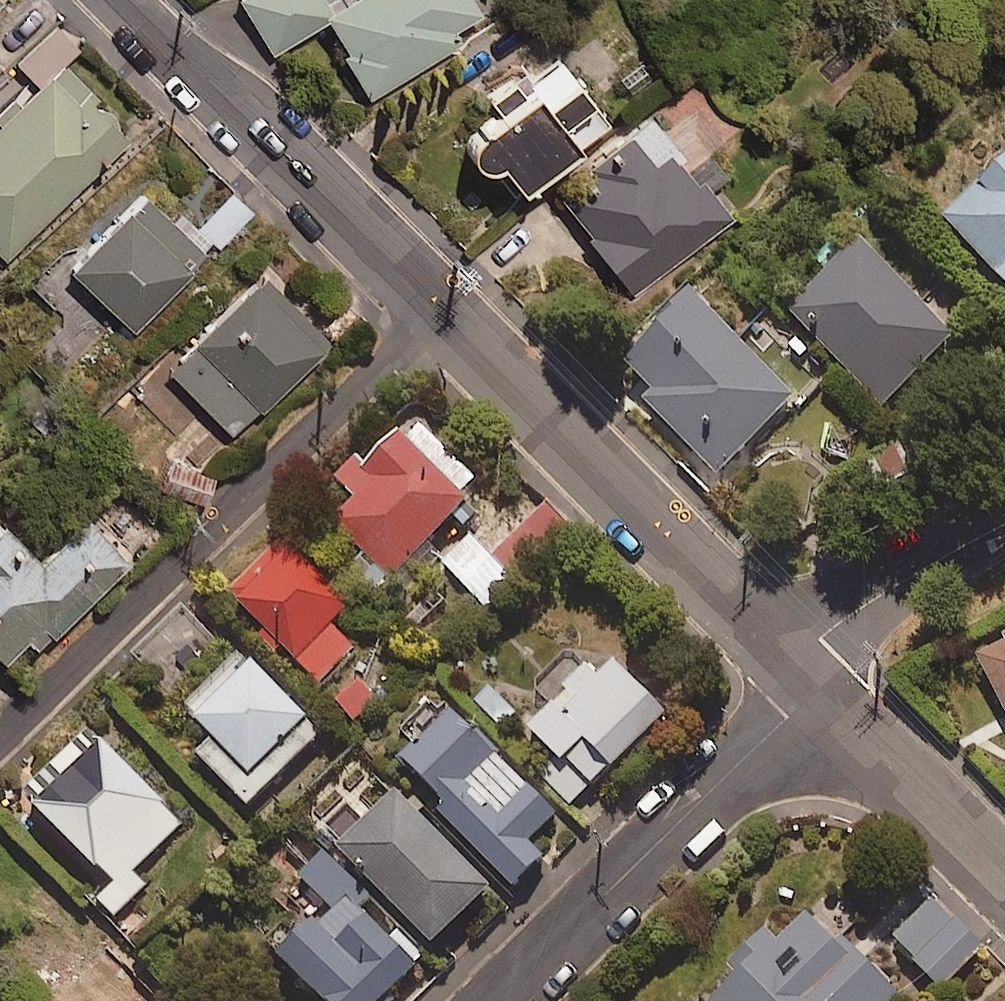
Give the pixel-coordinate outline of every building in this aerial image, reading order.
[(369,94),(459,38),(451,27),(479,9),(473,0),(241,0),(272,51),(322,19),(369,94)] [(500,156),(520,182),(606,116),(557,52),(529,73),(532,78),(521,87),(512,74),(487,93),(496,106),(472,125),(467,142),(471,152),(480,158),(491,160),(500,156)] [(0,109),(0,246),(11,257),(135,137),(55,55),(0,109)] [(551,188),(633,294),(731,218),(706,186),(726,171),(709,149),(689,165),(648,113),(551,188)] [(1004,265),(1004,135),(993,123),(928,191),(1004,265)] [(66,265),(132,330),(207,254),(142,190),(66,265)] [(231,190),(197,226),(220,247),(254,212),(231,190)] [(858,226),(798,298),(897,380),(957,308),(858,226)] [(165,367),(229,436),(330,342),(266,274),(165,367)] [(693,285),(627,362),(723,445),(790,368),(693,285)] [(335,523),(391,578),(469,499),(399,431),(364,466),(357,460),(337,480),(358,500),(335,523)] [(915,469),(899,446),(864,471),(880,494),(915,469)] [(171,452),(156,487),(199,504),(213,469),(171,452)] [(568,527),(542,501),(488,554),(473,538),(443,566),(485,608),(568,527)] [(0,518),(0,654),(2,655),(23,635),(35,647),(129,558),(84,511),(36,556),(0,518)] [(230,595),(265,632),(255,641),(272,660),(283,650),(316,686),(353,650),(330,626),(350,607),(287,541),(230,595)] [(978,657),(1004,707),(1004,643),(978,657)] [(578,651),(537,688),(553,706),(529,728),(563,764),(546,780),(570,805),(667,717),(615,660),(599,675),(578,651)] [(322,733),(244,654),(187,709),(217,741),(201,757),(248,805),(322,733)] [(361,677),(334,702),(355,723),(381,698),(361,677)] [(455,711),(405,761),(447,802),(439,810),(515,886),(542,859),(527,844),(558,813),(455,711)] [(182,823),(94,735),(28,800),(106,879),(91,894),(115,917),(146,886),(132,872),(182,823)] [(489,893),(398,794),(342,846),(432,945),(489,893)] [(328,854),(302,880),(330,908),(281,957),(326,1000),(384,1000),(430,954),(328,854)] [(983,951),(934,897),(892,936),(942,989),(983,951)] [(811,912),(777,946),(771,941),(713,1000),(894,1000),(898,997),(811,912)] [(104,940),(49,998),(52,1000),(167,1000),(104,940)]
